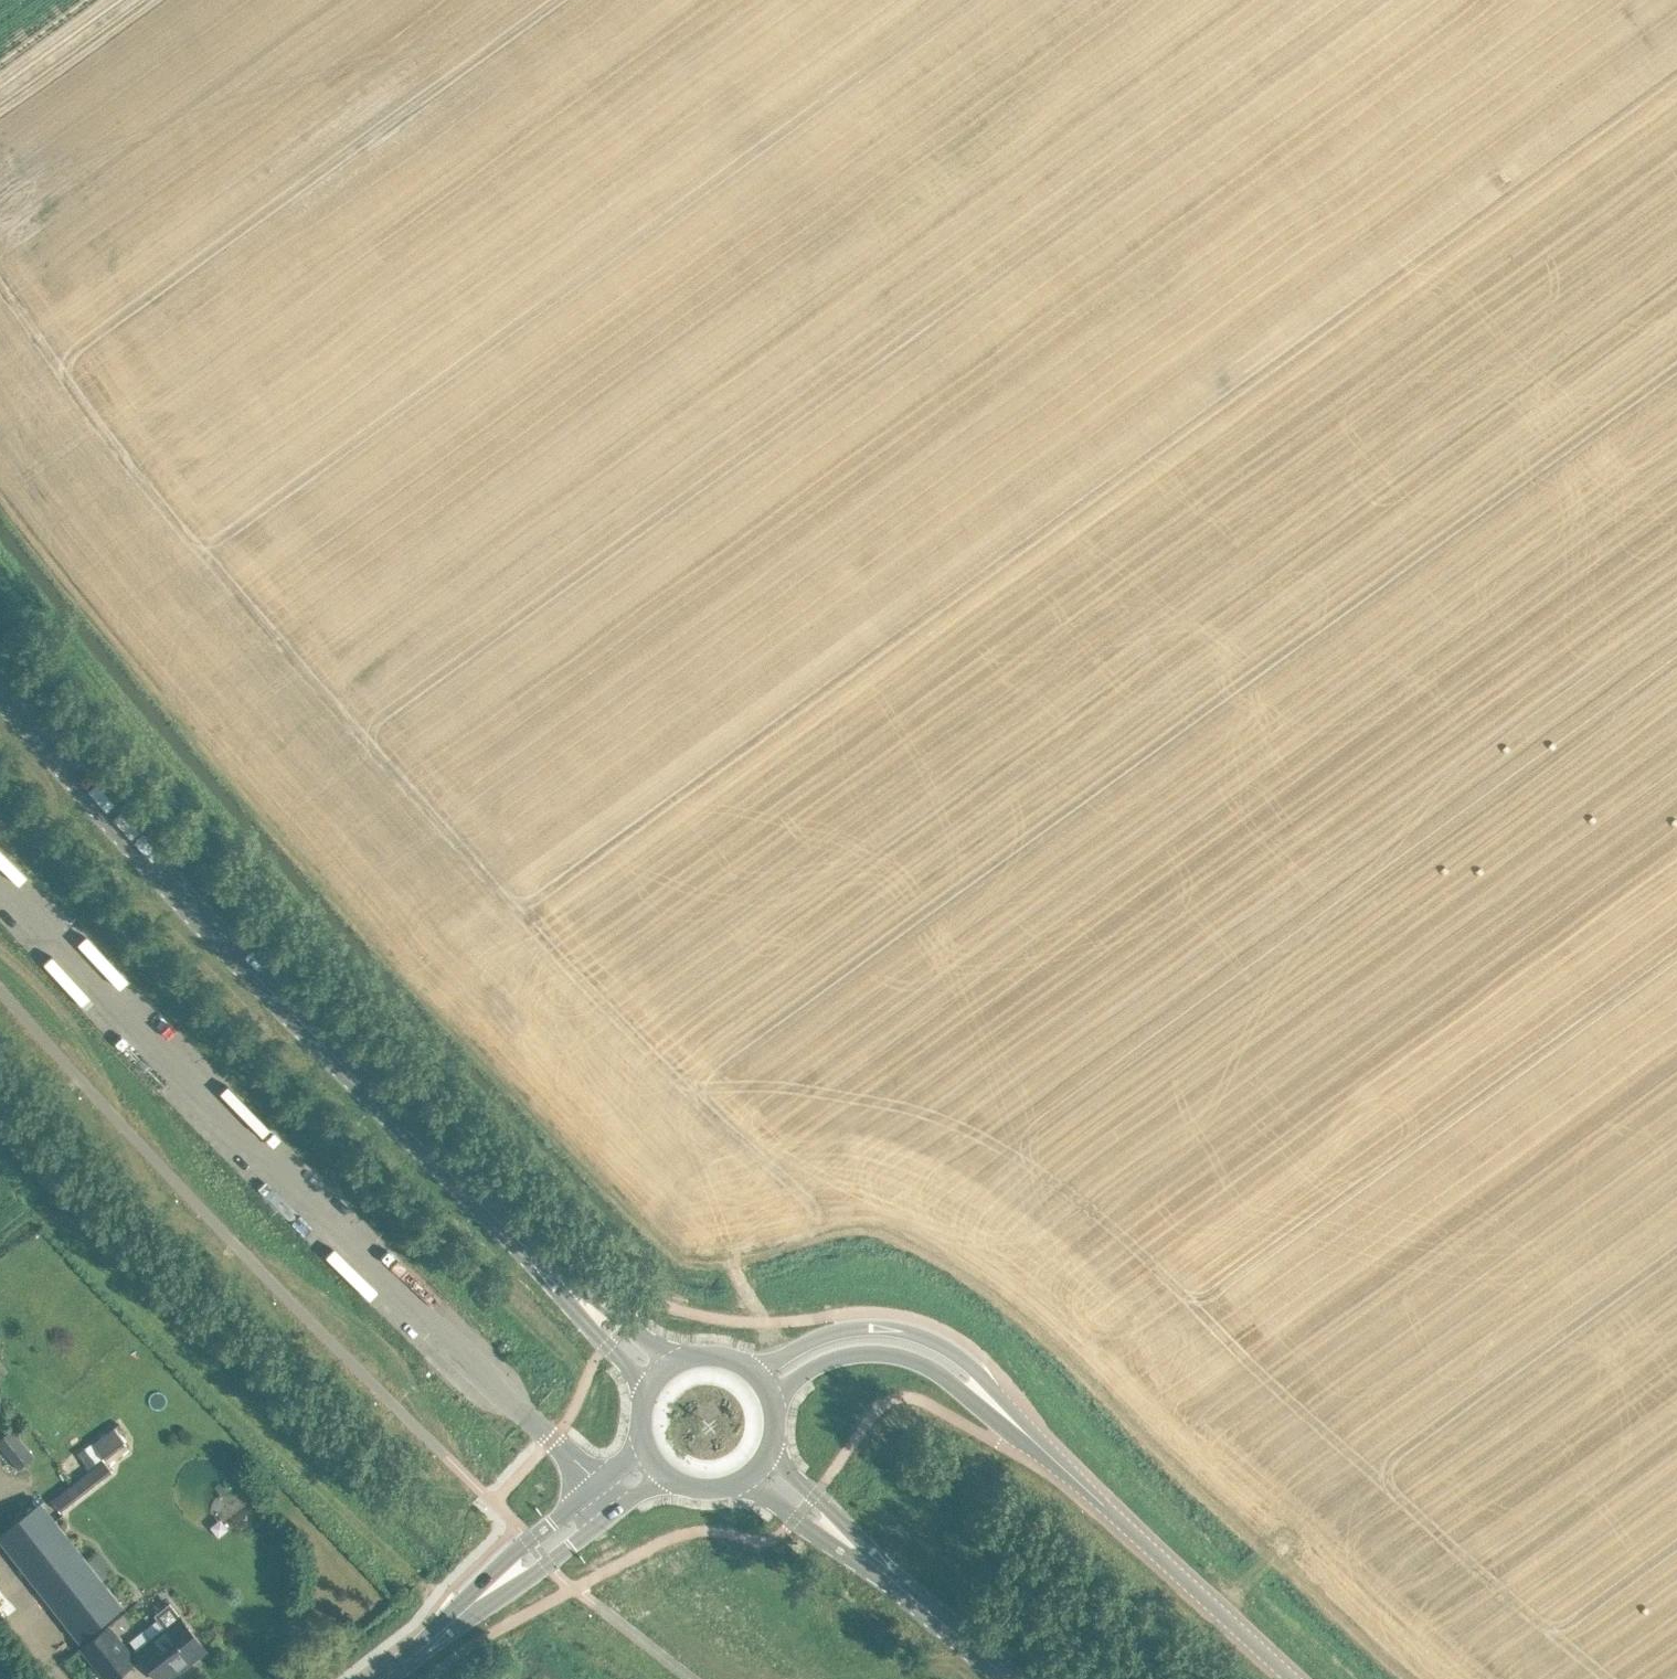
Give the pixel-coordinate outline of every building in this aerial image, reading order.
[(105,1459),(126,1444),(114,1426),(92,1442),(105,1459)] [(34,1456),(12,1428),(0,1439),(0,1447),(18,1469),(34,1456)] [(60,1511),(113,1470),(103,1458),(50,1499),(60,1511)] [(122,1606),(41,1501),(0,1533),(0,1538),(79,1640),(122,1606)] [(135,1649),(147,1664),(158,1678),(164,1678),(178,1668),(179,1669),(180,1668),(187,1663),(206,1648),(192,1631),(180,1616),(169,1603),(168,1601),(153,1613),(163,1627),(135,1649)] [(134,1660),(107,1625),(80,1646),(106,1678),(110,1678),(134,1660)]
